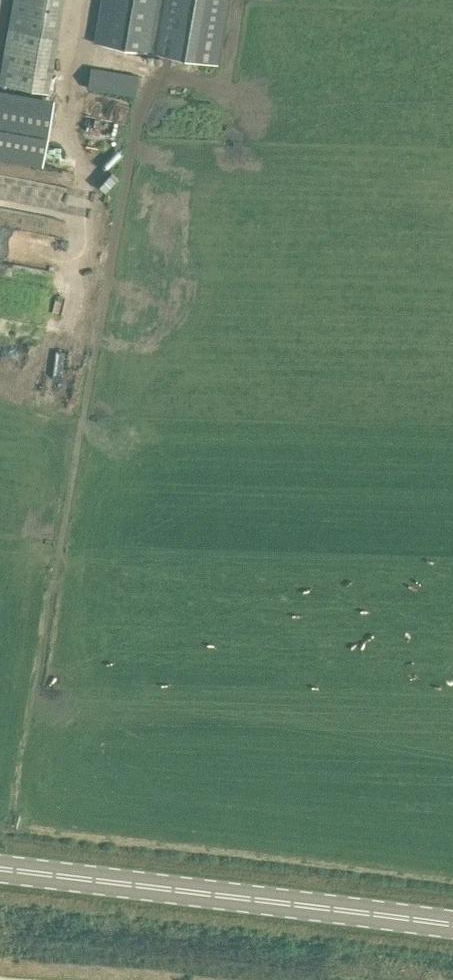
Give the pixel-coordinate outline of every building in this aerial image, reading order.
[(9,27),(0,81),(0,82),(50,91),(65,0),(14,0),(9,27)] [(153,52),(219,63),(230,0),(104,0),(97,42),(153,52)] [(89,89),(135,97),(139,75),(93,67),(89,89)] [(55,112),(0,102),(0,164),(45,172),(55,112)]
